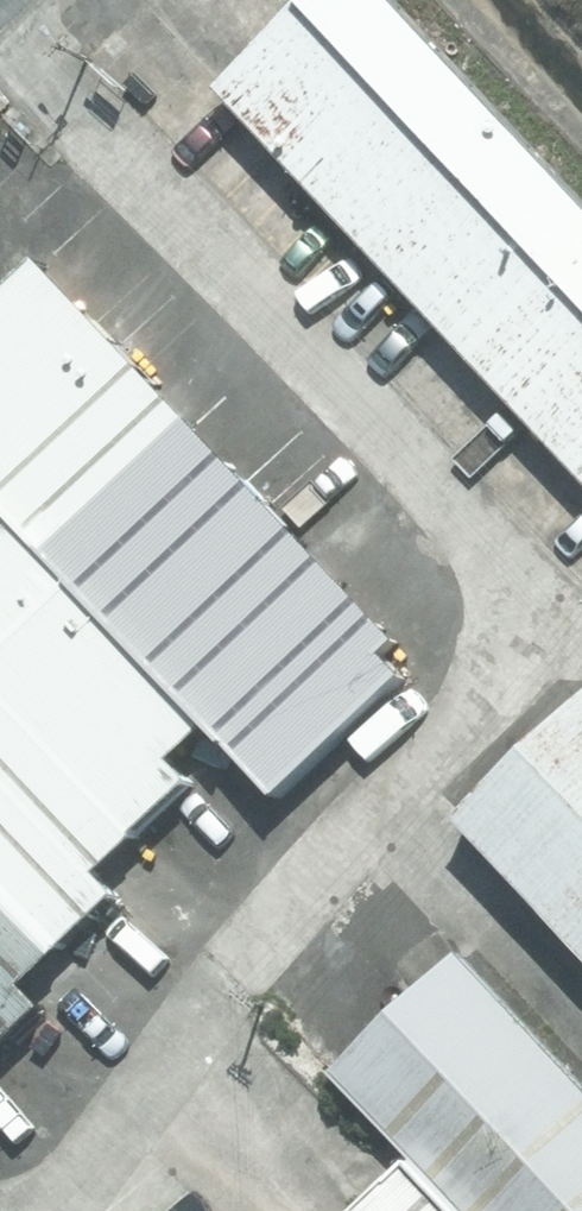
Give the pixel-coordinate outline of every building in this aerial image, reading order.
[(392,0),(329,0),(202,118),(581,524),(581,202),(392,0)] [(0,322),(0,486),(15,501),(154,367),(58,268),(0,322)] [(248,465),(154,367),(15,501),(109,599),(248,465)] [(339,559),(248,465),(109,599),(200,692),(339,559)] [(74,931),(83,940),(128,896),(109,876),(210,779),(195,763),(233,727),(200,692),(109,599),(15,501),(0,486),(0,854),(74,931)] [(339,559),(200,692),(233,727),(299,795),(421,679),(402,659),(418,643),(339,559)] [(461,815),(581,945),(581,703),(461,815)] [(79,992),(46,957),(74,931),(0,854),(0,1067),(79,992)] [(468,948),(347,1060),(488,1210),(581,1210),(581,1070),(468,948)] [(424,1174),(384,1210),(458,1210),(424,1174)]
